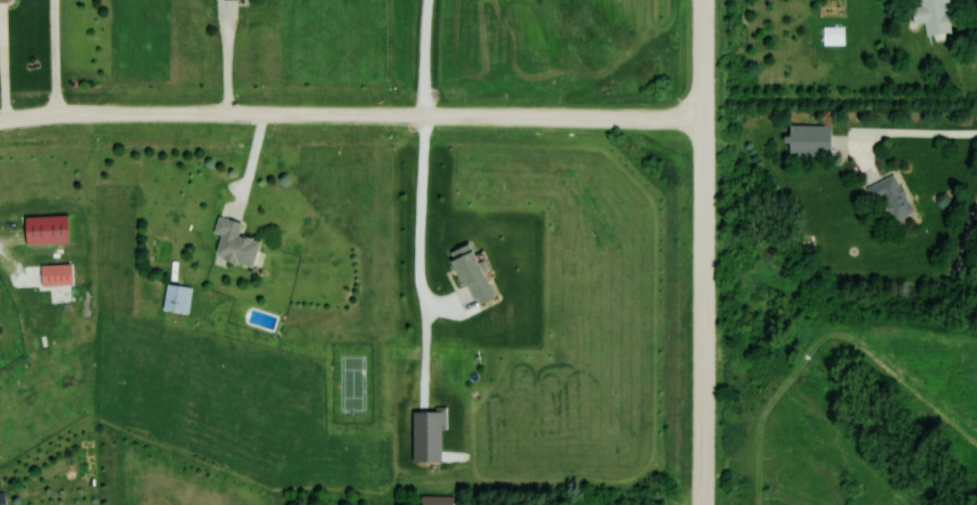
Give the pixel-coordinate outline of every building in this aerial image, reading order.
[(953,1),(953,0),(917,0),(918,5),(908,6),(910,23),(922,22),(923,35),(947,32),(944,2),(953,1)] [(828,156),(829,125),(785,124),(785,155),(828,156)] [(863,186),(869,200),(878,196),(889,222),(910,213),(893,173),(863,186)] [(20,217),(21,245),(69,244),(68,216),(20,217)] [(257,241),(236,236),(239,223),(215,216),(210,234),(218,236),(212,258),(249,268),(257,241)] [(36,265),(36,285),(71,285),(71,265),(36,265)] [(190,288),(164,284),(160,310),(186,314),(190,288)] [(452,495),(417,495),(417,504),(452,504),(452,495)]
